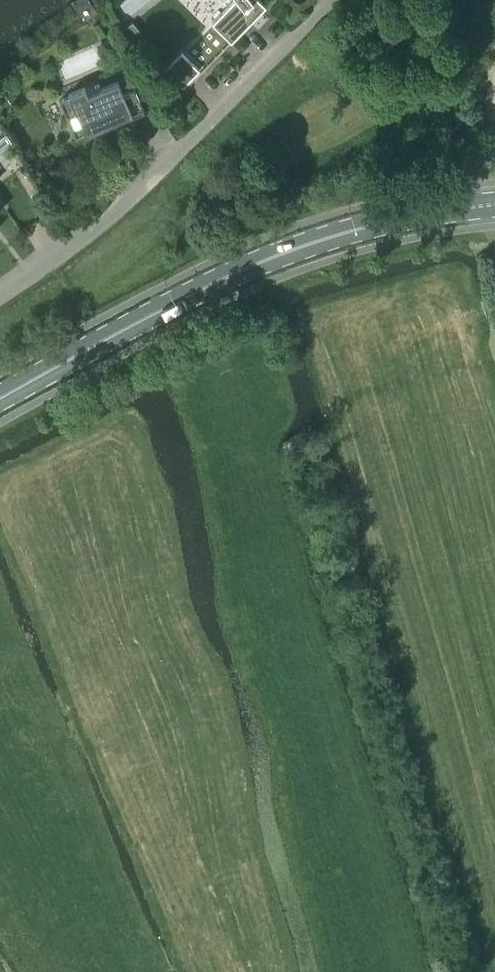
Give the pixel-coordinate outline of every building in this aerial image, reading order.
[(211,22),(165,69),(184,88),(231,40),(265,5),(260,0),(233,0),(211,22)] [(97,80),(68,93),(69,95),(59,100),(75,136),(84,133),(85,134),(102,127),(105,135),(118,130),(114,121),(144,109),(135,88),(123,93),(118,80),(100,88),(97,80)] [(0,137),(0,153),(13,143),(6,133),(0,137)]
